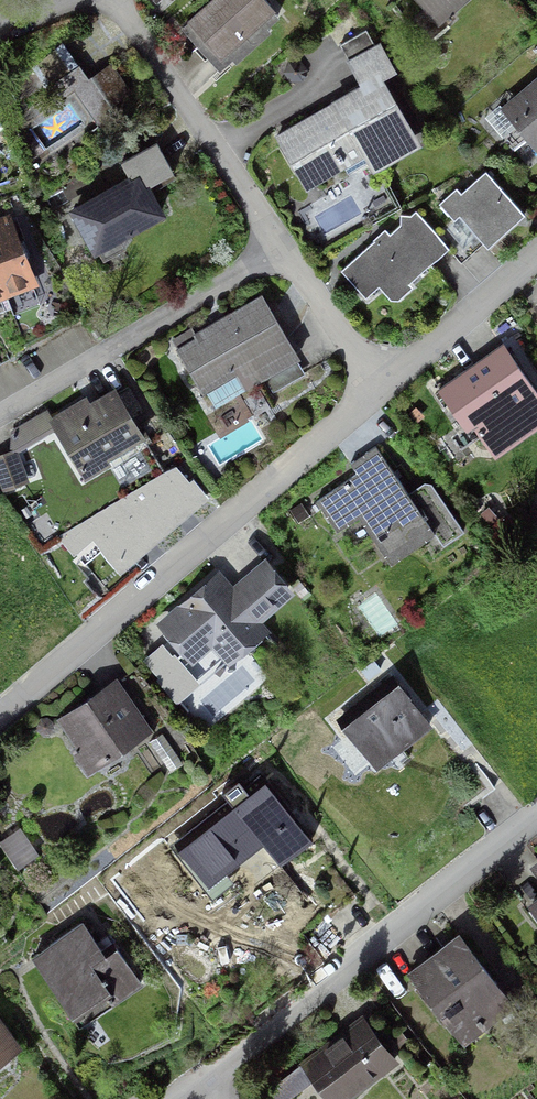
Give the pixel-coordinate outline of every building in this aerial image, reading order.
[(188,21),(181,27),(219,68),(232,56),(236,60),(271,28),(267,24),(280,13),(268,0),(208,0),(187,20),(188,21)] [(424,6),(413,16),(431,37),(456,15),(452,10),(464,0),(419,0),(424,6)] [(367,28),(341,43),(348,56),(347,57),(360,81),(331,98),(332,100),(274,133),(306,188),(345,166),(349,173),(368,162),(372,169),(422,141),(384,73),(396,66),(380,38),(374,41),(367,28)] [(284,72),(291,81),(303,79),(308,68),(300,59),(289,61),(284,72)] [(89,76),(80,63),(42,88),(53,104),(75,89),(94,117),(132,91),(112,61),(89,76)] [(502,104),(500,102),(484,115),(503,137),(517,124),(536,147),(536,73),(502,104)] [(174,169),(157,137),(120,158),(126,169),(64,203),(92,254),(170,211),(154,181),(174,169)] [(454,219),(459,214),(488,246),(526,211),(486,167),(462,190),(457,185),(438,202),(454,219)] [(362,197),(371,214),(388,205),(380,188),(362,197)] [(391,231),(385,227),(373,238),(374,239),(340,268),(367,299),(380,286),(391,299),(399,299),(413,285),(410,282),(450,244),(416,208),(410,213),(400,212),(400,222),(391,231)] [(39,283),(10,211),(0,215),(0,298),(39,283)] [(297,358),(301,356),(261,290),(193,331),(190,327),(172,338),(177,346),(175,347),(203,393),(236,374),(245,389),(263,378),(272,393),(306,373),(297,358)] [(536,426),(536,388),(502,340),(438,387),(468,428),(475,423),(498,454),(536,426)] [(9,356),(0,342),(0,362),(9,356)] [(147,437),(115,384),(90,400),(86,393),(52,415),(48,417),(55,428),(86,479),(111,464),(109,460),(147,437)] [(48,417),(52,415),(47,407),(11,429),(10,450),(18,447),(19,450),(55,428),(48,417)] [(409,491),(376,444),(350,462),(357,473),(314,501),(336,534),(350,523),(363,542),(374,535),(390,562),(434,532),(442,547),(465,531),(432,481),(425,480),(409,491)] [(18,447),(10,450),(0,453),(0,482),(3,490),(30,480),(19,450),(18,447)] [(189,479),(176,463),(59,535),(85,564),(102,549),(120,571),(210,494),(193,476),(189,479)] [(311,516),(302,502),(291,509),(300,523),(311,516)] [(265,554),(233,583),(219,567),(157,622),(193,662),(212,645),(229,664),(270,627),(262,618),(295,588),(265,554)] [(177,701),(201,682),(175,651),(172,653),(162,642),(143,657),(159,676),(157,677),(177,701)] [(383,668),(374,659),(361,670),(370,680),(383,668)] [(107,760),(154,728),(117,675),(56,717),(76,747),(71,750),(88,774),(92,771),(96,777),(111,767),(107,760)] [(434,723),(399,678),(341,722),(356,742),(351,746),(368,769),(374,765),(377,768),(380,766),(384,771),(400,758),(396,752),(434,723)] [(163,732),(150,741),(170,771),(183,763),(163,732)] [(316,839),(267,775),(189,834),(221,876),(263,844),(280,867),(316,839)] [(20,826),(0,840),(0,844),(17,869),(39,854),(20,826)] [(527,901),(536,914),(536,894),(527,901)] [(106,950),(84,918),(31,954),(81,1025),(91,1018),(97,1027),(115,1015),(109,1006),(144,982),(117,943),(106,950)] [(517,1003),(459,929),(406,970),(464,1044),(517,1003)] [(363,1012),(267,1086),(277,1098),(289,1098),(313,1080),(328,1098),(348,1098),(399,1059),(363,1012)] [(13,1045),(0,1026),(0,1054),(13,1045)]
